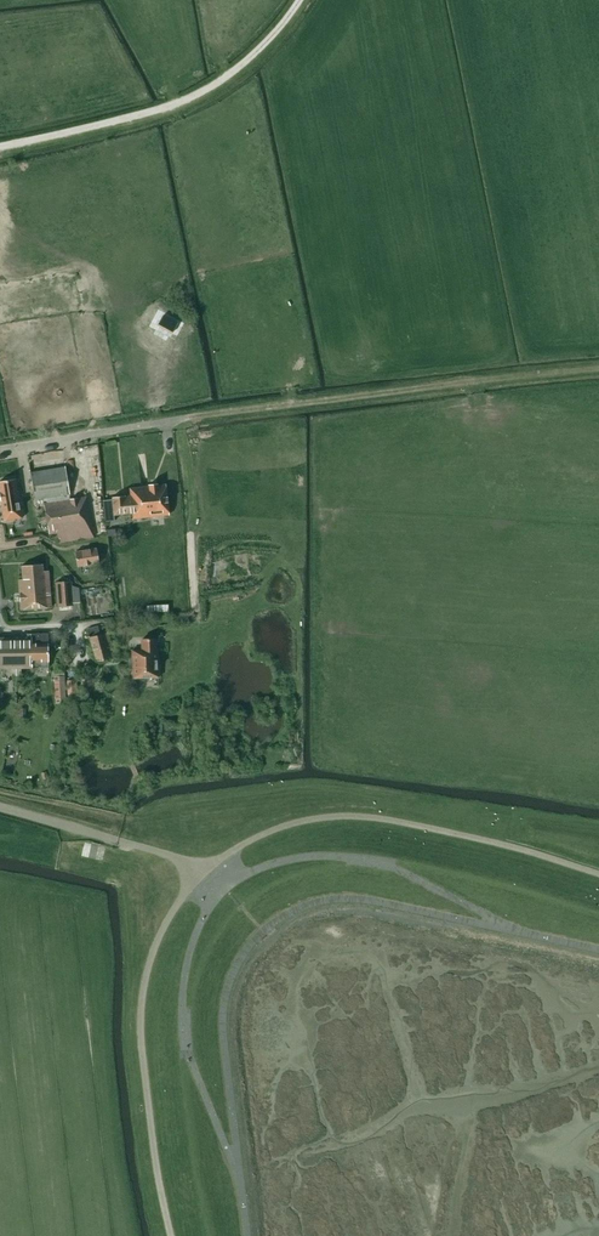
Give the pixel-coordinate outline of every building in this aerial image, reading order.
[(59,542),(69,540),(93,535),(85,496),(69,499),(68,494),(69,494),(64,467),(29,474),(34,501),(43,499),(50,533),(57,532),(59,542)] [(0,490),(0,499),(4,521),(23,517),(18,491),(17,491),(14,479),(0,481),(0,489),(0,490)] [(112,497),(112,501),(102,502),(104,522),(114,521),(113,516),(138,513),(138,518),(169,515),(166,486),(130,489),(130,495),(112,497)] [(99,563),(96,548),(75,552),(77,566),(99,563)] [(41,565),(20,567),(22,580),(17,581),(19,611),(50,609),(47,572),(42,572),(41,565)] [(78,587),(70,585),(70,582),(55,584),(57,608),(72,607),(71,602),(80,602),(78,587)] [(149,611),(169,610),(168,601),(148,602),(149,611)] [(109,658),(114,657),(108,633),(100,635),(98,626),(88,629),(96,661),(104,659),(105,663),(110,662),(109,658)] [(21,669),(49,668),(48,634),(31,634),(31,638),(0,639),(0,669),(15,669),(16,676),(21,676),(21,669)] [(132,650),(133,678),(159,677),(157,649),(156,649),(156,639),(141,640),(142,650),(132,650)] [(63,670),(53,671),(54,677),(55,704),(65,704),(63,670)] [(67,699),(77,699),(76,679),(66,679),(67,699)]
